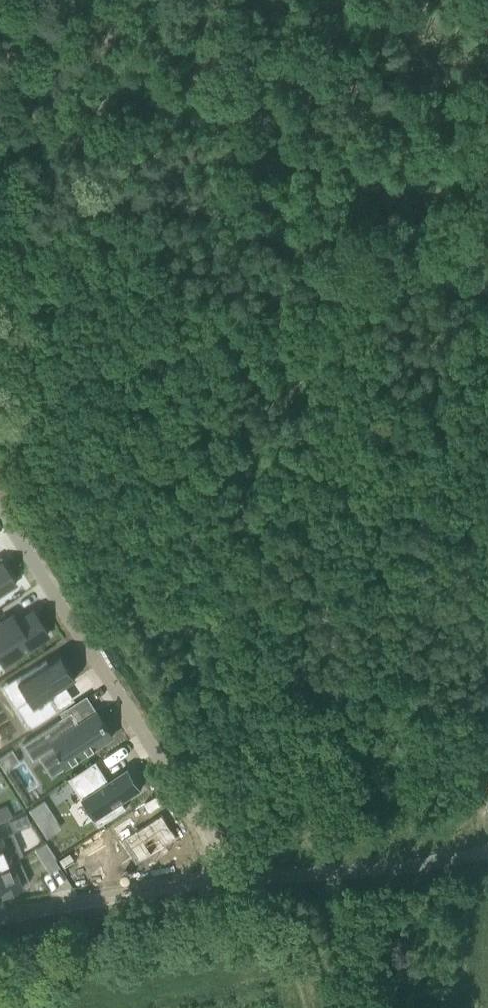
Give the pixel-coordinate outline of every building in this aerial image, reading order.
[(15,584),(0,561),(0,594),(15,584)] [(1,664),(9,660),(19,653),(29,647),(40,640),(47,635),(40,624),(35,616),(32,612),(28,615),(28,614),(15,622),(11,616),(7,619),(7,618),(0,623),(0,662),(1,664)] [(45,660),(15,680),(27,699),(15,706),(29,728),(57,709),(49,696),(75,679),(61,655),(47,664),(45,660)] [(72,711),(21,744),(31,759),(53,745),(66,766),(112,736),(97,712),(80,724),(72,711)] [(0,757),(0,765),(3,770),(18,761),(11,750),(0,757)] [(95,761),(69,778),(82,798),(81,799),(94,819),(95,818),(100,825),(125,809),(121,802),(141,789),(128,769),(108,782),(95,761)] [(42,801),(29,810),(38,823),(44,819),(51,815),(51,814),(42,801)] [(0,808),(0,822),(11,816),(6,805),(0,808)] [(25,813),(8,820),(12,831),(29,824),(25,813)] [(9,861),(9,860),(0,841),(0,865),(9,861)] [(53,855),(43,862),(49,872),(60,866),(53,855)] [(2,894),(29,883),(18,858),(17,857),(14,858),(9,860),(9,861),(0,865),(0,889),(2,894)]
